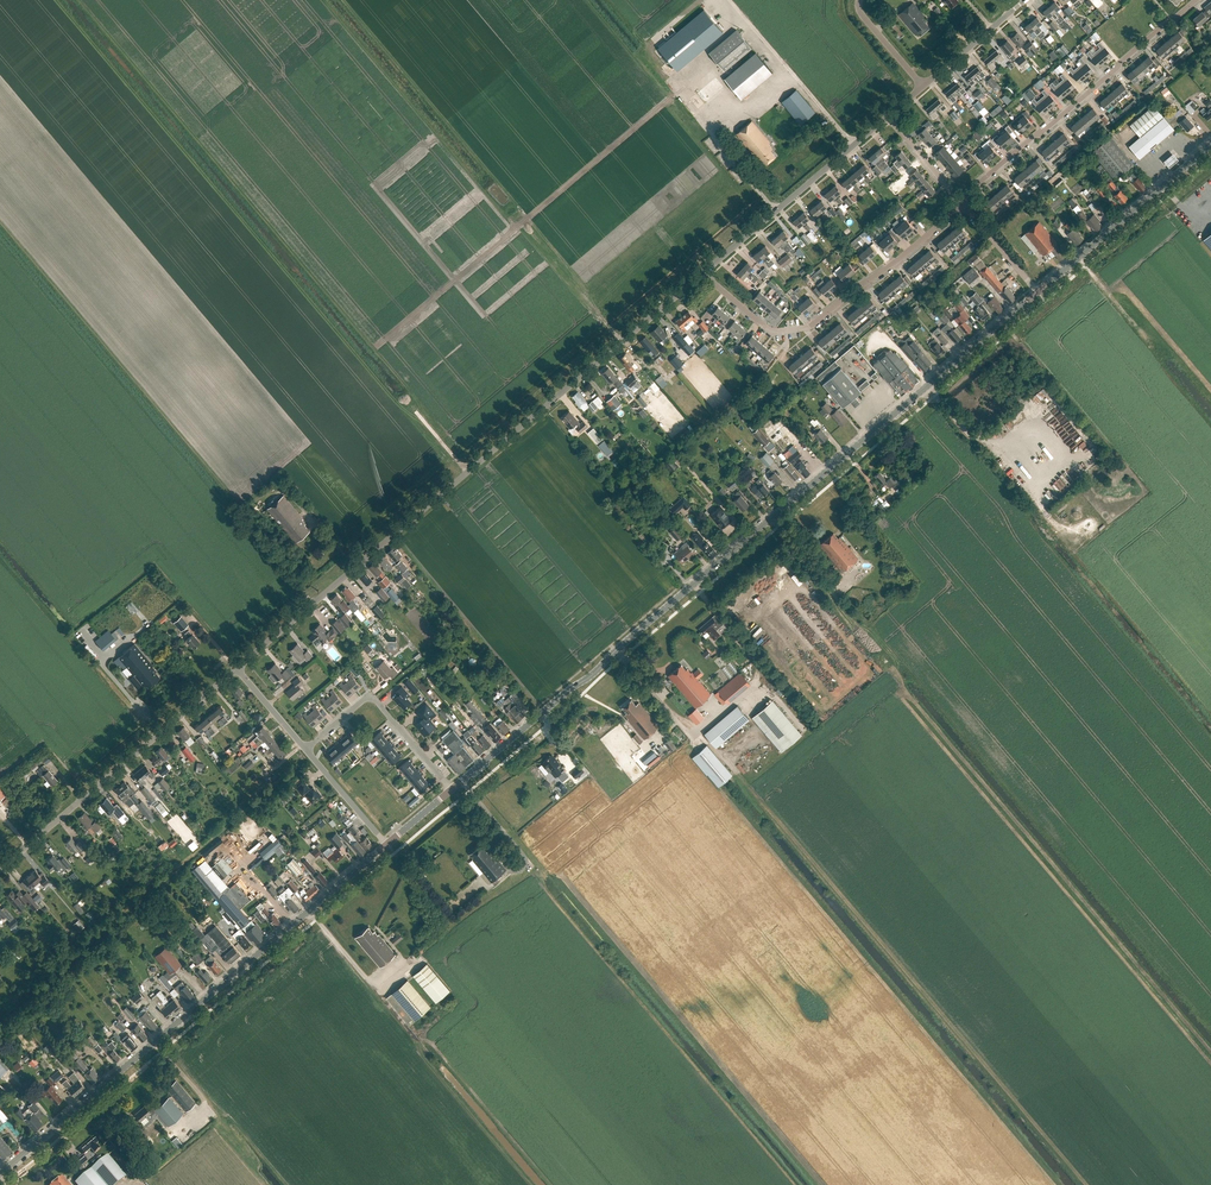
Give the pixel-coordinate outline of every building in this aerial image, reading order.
[(944,2),(946,4),(947,4),(951,8),(959,1),(957,0),(944,0),(944,2)] [(1055,1),(1049,7),(1062,21),(1064,19),(1057,10),(1060,8),(1055,1)] [(1193,19),(1199,25),(1208,18),(1207,18),(1210,14),(1210,1),(1204,7),(1207,10),(1203,13),(1202,11),(1193,19)] [(926,21),(923,17),(924,16),(913,2),(899,14),(916,35),(919,32),(921,35),(929,27),(925,22),(926,21)] [(1059,24),(1062,21),(1049,7),(1043,12),(1048,18),(1052,15),(1054,18),(1059,24)] [(1061,10),(1067,15),(1070,13),(1065,7),(1061,10)] [(658,47),(677,70),(723,32),(704,9),(658,47)] [(1031,22),(1036,28),(1042,23),(1037,17),(1031,22)] [(1066,22),(1064,19),(1062,21),(1069,30),(1072,28),(1067,22),(1066,22)] [(1051,20),(1047,23),(1054,31),(1058,27),(1051,20)] [(1040,39),(1044,43),(1046,41),(1043,37),(1046,34),(1041,29),(1038,31),(1036,28),(1031,22),(1025,27),(1030,33),(1033,30),(1036,33),(1035,34),(1040,39)] [(736,30),(709,53),(724,71),(752,48),(736,30)] [(1173,36),(1179,43),(1185,39),(1179,31),(1173,36)] [(1017,33),(1011,38),(1020,48),(1023,46),(1022,45),(1025,42),(1017,33)] [(1200,42),(1203,45),(1210,39),(1210,34),(1210,33),(1200,42)] [(1168,41),(1174,48),(1179,43),(1173,36),(1168,41)] [(1014,49),(1007,41),(1001,46),(1007,54),(1009,57),(1013,55),(1010,52),(1014,49)] [(1022,47),(1027,52),(1029,50),(1032,54),(1037,50),(1029,41),(1022,47)] [(1096,51),(1105,61),(1111,55),(1099,41),(1096,44),(1099,47),(1096,51)] [(1162,45),(1169,53),(1174,48),(1168,41),(1162,45)] [(1056,50),(1062,56),(1068,51),(1062,44),(1056,50)] [(1157,50),(1163,57),(1169,53),(1162,45),(1157,50)] [(996,50),(991,55),(995,60),(997,58),(1000,62),(1005,59),(1001,54),(1000,55),(996,50)] [(1086,53),(1098,67),(1105,61),(1096,51),(1092,54),(1089,50),(1086,53)] [(724,79),(742,99),(773,73),(755,52),(724,79)] [(991,55),(985,60),(988,65),(987,66),(991,70),(996,66),(992,62),(995,60),(991,55)] [(1016,62),(1021,67),(1027,61),(1023,56),(1016,62)] [(1144,61),(1150,68),(1156,64),(1149,56),(1144,61)] [(1077,67),(1086,77),(1093,71),(1081,57),(1078,60),(1081,63),(1077,67)] [(1138,66),(1145,73),(1150,68),(1144,61),(1138,66)] [(686,77),(693,73),(690,68),(687,64),(681,68),(686,77)] [(1068,69),(1080,82),(1086,77),(1077,67),(1073,70),(1070,66),(1068,69)] [(1133,70),(1139,78),(1145,73),(1138,66),(1133,70)] [(977,67),(971,72),(975,77),(978,74),(981,79),(985,75),(982,71),(981,71),(977,67)] [(1128,75),(1134,82),(1139,78),(1133,70),(1128,75)] [(971,72),(965,77),(969,82),(968,82),(972,86),(976,83),(973,78),(975,77),(971,72)] [(1059,82),(1068,93),(1074,87),(1062,73),(1059,76),(1063,79),(1059,82)] [(715,77),(697,92),(704,102),(723,86),(715,77)] [(992,77),(986,81),(992,89),(998,84),(992,77)] [(1040,79),(1036,83),(1041,88),(1045,85),(1040,79)] [(1049,84),(1061,98),(1068,93),(1059,82),(1055,86),(1052,82),(1049,84)] [(958,83),(952,88),(956,93),(958,91),(962,95),(966,91),(962,87),(962,88),(958,83)] [(1116,88),(1123,95),(1128,91),(1122,83),(1116,88)] [(1009,84),(1006,86),(1012,94),(1015,92),(1009,84)] [(952,88),(946,93),(949,98),(949,99),(953,103),(957,99),(954,95),(956,93),(952,88)] [(1111,93),(1117,100),(1123,95),(1116,88),(1111,93)] [(1161,92),(1165,96),(1170,92),(1167,88),(1161,92)] [(795,89),(781,101),(800,124),(815,111),(795,89)] [(1040,98),(1049,108),(1056,103),(1044,89),(1041,91),(1044,95),(1040,98)] [(979,90),(974,94),(978,99),(984,95),(979,90)] [(1030,90),(1025,94),(1029,98),(1034,94),(1030,90)] [(1106,97),(1112,105),(1117,100),(1111,93),(1106,97)] [(1140,96),(1144,102),(1148,99),(1144,93),(1140,96)] [(1100,102),(1106,109),(1112,105),(1106,97),(1100,102)] [(1031,100),(1043,114),(1049,108),(1040,98),(1037,101),(1033,98),(1031,100)] [(938,99),(933,105),(937,109),(939,107),(943,111),(947,108),(943,103),(942,104),(938,99)] [(978,100),(973,105),(979,111),(984,107),(978,100)] [(933,105),(927,109),(931,114),(930,115),(934,119),(938,115),(934,111),(937,109),(933,105)] [(1129,146),(1139,158),(1174,129),(1172,127),(1179,122),(1187,130),(1194,124),(1185,114),(1184,115),(1181,112),(1176,117),(1171,111),(1163,117),(1153,105),(1130,125),(1140,137),(1129,146)] [(984,107),(979,111),(983,116),(988,112),(984,107)] [(1088,113),(1094,120),(1099,116),(1093,108),(1088,113)] [(954,110),(949,115),(954,121),(959,116),(954,110)] [(1022,118),(1019,120),(1026,128),(1031,123),(1027,118),(1030,116),(1026,110),(1020,115),(1022,118)] [(1082,118),(1088,125),(1094,120),(1088,113),(1082,118)] [(1100,117),(1105,123),(1108,120),(1103,114),(1100,117)] [(983,116),(979,120),(983,125),(988,122),(983,116)] [(1076,122),(1083,130),(1088,125),(1082,118),(1076,122)] [(1026,128),(1019,120),(1016,122),(1014,120),(1009,124),(1014,130),(1017,128),(1021,133),(1026,128)] [(736,134),(760,163),(764,160),(766,163),(775,155),(771,150),(773,148),(769,143),(770,142),(752,121),(736,134)] [(1071,127),(1078,134),(1083,130),(1076,122),(1071,127)] [(918,133),(924,140),(931,134),(928,131),(931,128),(929,125),(926,128),(925,128),(918,133)] [(1006,129),(1001,134),(1002,135),(1009,143),(1014,138),(1010,133),(1013,131),(1008,125),(1005,128),(1006,129)] [(1093,130),(1087,135),(1092,141),(1096,138),(1093,134),(1095,133),(1093,130)] [(973,136),(978,141),(983,137),(978,131),(973,136)] [(1121,141),(1123,139),(1117,131),(1114,133),(1121,141)] [(1058,138),(1065,145),(1070,140),(1064,133),(1058,138)] [(924,140),(929,146),(936,141),(936,140),(939,138),(937,135),(933,137),(931,134),(924,140)] [(1009,143),(1002,135),(999,137),(997,135),(992,139),(996,145),(999,143),(1003,147),(1009,143)] [(1092,150),(1115,178),(1133,163),(1111,135),(1092,150)] [(1053,142),(1059,150),(1065,145),(1058,138),(1053,142)] [(989,145),(984,150),(991,158),(997,153),(992,148),(995,146),(990,140),(987,143),(989,145)] [(1082,140),(1079,143),(1081,146),(1084,149),(1088,146),(1082,140)] [(1048,147),(1054,154),(1059,150),(1053,142),(1048,147)] [(935,153),(942,161),(950,154),(943,146),(935,153)] [(881,163),(886,168),(889,166),(884,160),(885,160),(882,157),(886,153),(881,147),(875,152),(883,161),(881,163)] [(1042,152),(1048,159),(1054,154),(1048,147),(1042,152)] [(991,158),(984,150),(983,148),(978,153),(977,152),(974,154),(979,160),(982,157),(986,162),(991,158)] [(891,168),(896,173),(901,169),(898,164),(901,162),(907,157),(901,151),(895,156),(899,159),(895,162),(896,163),(891,168)] [(878,165),(883,171),(886,168),(881,163),(883,161),(875,152),(869,157),(874,163),(877,160),(880,163),(878,165)] [(1172,153),(1163,160),(1168,167),(1178,159),(1172,153)] [(954,159),(950,154),(942,161),(948,169),(956,162),(960,159),(958,156),(954,159)] [(907,157),(901,162),(906,168),(912,163),(907,157)] [(1031,164),(1037,172),(1043,167),(1036,160),(1031,164)] [(1093,161),(1088,165),(1096,173),(1103,166),(1098,162),(1096,164),(1093,161)] [(960,166),(956,162),(948,169),(955,177),(963,170),(965,168),(962,164),(960,166)] [(859,169),(864,175),(870,170),(865,164),(859,169)] [(1025,169),(1032,176),(1037,172),(1031,164),(1025,169)] [(876,165),(873,168),(878,175),(881,172),(876,165)] [(853,174),(858,180),(864,175),(859,169),(853,174)] [(911,174),(916,179),(922,174),(917,169),(911,174)] [(1020,174),(1026,181),(1032,176),(1025,169),(1020,174)] [(1149,173),(1152,180),(1157,178),(1154,171),(1149,173)] [(1137,187),(1141,192),(1146,188),(1142,183),(1143,182),(1134,172),(1131,175),(1135,180),(1132,183),(1136,188),(1137,187)] [(848,178),(853,184),(855,186),(856,185),(858,184),(856,182),(858,180),(853,174),(848,178)] [(916,179),(920,185),(926,180),(922,174),(916,179)] [(1014,178),(1021,186),(1026,181),(1020,174),(1014,178)] [(842,183),(847,189),(853,184),(848,178),(842,183)] [(1053,185),(1056,187),(1063,181),(1061,178),(1053,185)] [(920,185),(925,190),(931,185),(926,180),(920,185)] [(1116,197),(1121,203),(1127,198),(1121,190),(1117,185),(1116,186),(1111,181),(1107,185),(1116,194),(1114,195),(1115,196),(1116,197)] [(1002,189),(1008,196),(1014,192),(1007,184),(1002,189)] [(836,185),(830,190),(841,202),(843,201),(839,197),(841,196),(839,194),(841,191),(836,185)] [(925,190),(930,196),(936,191),(931,185),(925,190)] [(1095,188),(1101,196),(1105,193),(1099,185),(1095,188)] [(996,194),(1003,201),(1008,196),(1002,189),(996,194)] [(830,190),(825,195),(830,201),(833,199),(835,201),(836,200),(839,204),(841,202),(830,190)] [(991,199),(997,206),(1003,201),(996,194),(991,199)] [(1091,195),(1087,199),(1095,208),(1099,204),(1091,195)] [(847,196),(843,200),(848,206),(853,202),(847,196)] [(985,203),(992,211),(997,206),(991,199),(985,203)] [(816,205),(821,211),(827,206),(822,200),(816,205)] [(811,210),(816,216),(821,211),(816,205),(811,210)] [(1090,226),(1091,226),(1096,231),(1102,225),(1093,215),(1087,219),(1086,218),(1087,217),(1082,210),(1077,214),(1083,220),(1084,219),(1090,226)] [(804,212),(799,217),(804,223),(810,218),(804,212)] [(799,217),(793,221),(798,227),(802,225),(803,226),(805,225),(799,217)] [(1051,223),(1055,229),(1060,225),(1055,219),(1051,223)] [(906,220),(901,224),(908,232),(913,228),(906,220)] [(1063,251),(1056,243),(1057,243),(1039,222),(1024,234),(1043,256),(1050,249),(1058,259),(1060,258),(1061,259),(1065,256),(1061,252),(1063,251)] [(1079,235),(1080,234),(1074,227),(1073,228),(1068,222),(1064,225),(1070,231),(1067,233),(1076,244),(1083,239),(1079,235)] [(908,232),(901,224),(900,223),(895,227),(894,226),(891,229),(896,234),(898,232),(903,237),(908,232)] [(954,230),(960,237),(966,233),(960,225),(954,230)] [(890,234),(885,238),(892,246),(897,241),(893,237),(896,234),(891,229),(888,231),(890,234)] [(778,235),(790,250),(793,248),(788,242),(785,239),(789,236),(784,230),(778,235)] [(948,235),(955,242),(960,237),(954,230),(948,235)] [(804,233),(801,236),(807,244),(811,240),(804,233)] [(809,236),(813,241),(814,240),(815,242),(818,239),(817,237),(813,233),(809,236)] [(781,246),(787,252),(790,250),(778,235),(771,240),(776,246),(777,247),(779,248),(781,246)] [(795,237),(792,239),(796,243),(798,242),(801,245),(803,242),(797,235),(795,237)] [(851,243),(853,246),(862,238),(860,235),(851,243)] [(943,240),(949,247),(955,242),(948,235),(943,240)] [(885,238),(880,242),(887,251),(892,246),(885,238)] [(938,244),(944,251),(949,247),(943,240),(938,244)] [(865,250),(871,258),(877,253),(871,245),(865,250)] [(759,251),(772,265),(775,263),(770,257),(769,258),(767,255),(770,252),(765,246),(759,251)] [(859,255),(866,262),(871,258),(865,250),(859,255)] [(925,255),(931,262),(936,258),(930,250),(925,255)] [(764,262),(769,268),(772,265),(759,251),(753,256),(758,262),(762,259),(764,262)] [(976,253),(967,260),(972,266),(981,259),(976,253)] [(787,254),(782,259),(786,264),(792,260),(787,254)] [(919,260),(925,267),(931,262),(925,255),(919,260)] [(782,259),(778,261),(783,267),(786,264),(782,259)] [(914,264),(920,271),(925,267),(919,260),(914,264)] [(743,268),(757,281),(760,278),(754,273),(751,271),(754,267),(748,262),(743,268)] [(843,268),(850,276),(855,271),(849,264),(843,268)] [(908,269),(914,276),(920,271),(914,264),(908,269)] [(983,279),(974,266),(964,274),(974,286),(983,279)] [(1006,299),(1010,303),(1016,297),(1013,293),(1013,292),(1007,285),(1005,287),(987,266),(981,271),(1005,299),(1006,299)] [(749,278),(755,283),(757,281),(743,268),(738,274),(743,279),(747,275),(749,278)] [(838,273),(844,281),(850,276),(843,268),(838,273)] [(895,280),(902,287),(907,282),(901,275),(895,280)] [(826,283),(832,291),(838,286),(831,279),(826,283)] [(890,284),(896,292),(902,287),(895,280),(890,284)] [(779,293),(782,297),(787,302),(789,300),(782,292),(780,289),(771,281),(768,284),(777,291),(779,293)] [(820,288),(826,296),(832,291),(826,283),(820,288)] [(885,289),(891,296),(896,292),(890,284),(885,289)] [(813,290),(818,297),(822,294),(816,287),(813,290)] [(879,294),(885,301),(891,296),(885,289),(879,294)] [(760,291),(753,298),(759,303),(765,296),(760,291)] [(970,297),(977,305),(983,299),(976,291),(970,297)] [(995,308),(999,312),(1003,308),(999,303),(1000,302),(995,296),(994,296),(991,293),(985,298),(988,301),(994,309),(995,308)] [(765,296),(759,303),(764,308),(771,300),(765,296)] [(804,302),(810,309),(816,305),(810,297),(804,302)] [(865,303),(871,310),(876,305),(870,298),(865,303)] [(771,300),(764,308),(770,313),(776,305),(771,300)] [(952,308),(957,313),(964,308),(959,301),(954,304),(955,305),(952,308)] [(798,307),(805,314),(810,309),(804,302),(798,307)] [(859,307),(865,315),(871,310),(865,303),(859,307)] [(776,305),(770,313),(775,317),(782,310),(776,305)] [(715,323),(718,319),(724,311),(718,306),(712,313),(716,317),(713,321),(715,323)] [(978,314),(983,319),(990,313),(984,306),(980,309),(976,312),(978,314)] [(854,312),(860,319),(865,315),(859,307),(854,312)] [(683,316),(688,323),(692,319),(695,323),(698,320),(695,317),(694,318),(689,311),(683,316)] [(718,326),(721,328),(724,324),(724,323),(729,316),(724,311),(718,319),(722,322),(718,326)] [(848,317),(854,324),(860,319),(854,312),(848,317)] [(939,317),(945,324),(949,319),(944,313),(939,317)] [(964,320),(966,318),(962,313),(956,317),(961,323),(959,324),(962,328),(963,328),(967,333),(971,329),(967,326),(968,325),(964,320)] [(682,328),(684,332),(687,330),(684,326),(688,323),(683,316),(677,321),(683,327),(682,328)] [(697,325),(701,329),(701,328),(705,332),(710,328),(703,320),(697,325)] [(732,337),(735,333),(734,332),(740,325),(734,320),(728,328),(733,331),(730,336),(732,337)] [(835,328),(841,335),(847,330),(841,323),(835,328)] [(735,340),(737,342),(741,338),(740,337),(746,330),(740,325),(734,332),(735,333),(739,336),(735,340)] [(666,335),(658,326),(651,332),(660,341),(666,335)] [(950,326),(945,330),(956,342),(961,338),(953,329),(952,329),(950,326)] [(841,335),(835,328),(830,332),(836,340),(841,335)] [(689,332),(685,335),(691,342),(695,339),(689,332)] [(836,340),(830,332),(824,337),(831,344),(836,340)] [(673,337),(682,347),(687,343),(678,333),(673,337)] [(948,341),(941,333),(938,336),(937,336),(944,344),(948,341)] [(920,367),(923,371),(928,367),(927,366),(932,362),(921,350),(921,349),(914,340),(916,339),(912,334),(904,340),(900,338),(897,341),(904,350),(908,355),(909,354),(910,356),(909,357),(912,361),(913,360),(920,368),(920,367)] [(746,342),(752,347),(758,340),(752,335),(746,342)] [(642,340),(645,345),(644,346),(648,349),(650,350),(649,351),(653,356),(659,351),(653,345),(646,337),(642,340)] [(831,344),(824,337),(819,342),(825,349),(831,344)] [(752,347),(757,352),(763,344),(758,340),(752,347)] [(732,349),(737,353),(742,348),(737,343),(732,349)] [(932,349),(938,357),(945,351),(939,343),(932,349)] [(704,344),(696,352),(701,356),(709,349),(704,344)] [(757,352),(762,356),(769,349),(763,344),(757,352)] [(806,352),(812,360),(818,355),(811,348),(806,352)] [(762,356),(768,361),(774,354),(769,349),(762,356)] [(889,381),(899,392),(901,395),(909,388),(909,389),(914,384),(912,381),(916,377),(915,376),(915,372),(908,365),(903,358),(901,358),(896,352),(893,352),(890,349),(888,351),(884,351),(878,356),(877,360),(874,363),(873,365),(875,367),(878,368),(883,373),(883,376),(887,381),(889,381)] [(800,357),(807,364),(812,360),(806,352),(800,357)] [(628,367),(631,371),(635,368),(631,364),(634,362),(627,353),(621,357),(626,363),(624,364),(628,368),(628,367)] [(676,355),(670,360),(677,369),(683,364),(676,355)] [(660,356),(655,360),(659,365),(664,361),(660,356)] [(795,361),(801,369),(807,364),(800,357),(795,361)] [(789,366),(796,374),(801,369),(795,361),(789,366)] [(815,377),(818,381),(837,365),(834,361),(815,377)] [(868,376),(870,374),(864,366),(862,367),(868,376)] [(608,368),(603,372),(607,377),(606,378),(610,383),(612,381),(617,387),(622,383),(617,377),(616,378),(608,368)] [(855,406),(860,402),(855,396),(861,391),(841,368),(823,384),(843,407),(850,401),(855,406)] [(664,372),(658,376),(662,383),(668,379),(664,372)] [(625,382),(630,388),(639,380),(634,374),(625,382)] [(867,380),(859,387),(862,391),(870,384),(867,380)] [(874,386),(865,393),(868,396),(877,390),(874,386)] [(1034,392),(1039,398),(1044,394),(1039,388),(1034,392)] [(573,396),(577,401),(576,402),(581,408),(587,402),(580,393),(579,394),(577,393),(573,396)] [(1031,405),(1036,400),(1031,394),(1026,398),(1031,405)] [(607,401),(613,409),(621,403),(614,395),(607,401)] [(598,396),(592,401),(597,407),(598,407),(599,408),(601,409),(603,406),(601,403),(603,402),(598,396)] [(641,396),(637,399),(644,407),(648,404),(641,396)] [(587,405),(593,411),(597,407),(592,401),(587,405)] [(831,414),(841,425),(847,420),(837,409),(834,412),(831,410),(832,409),(826,402),(822,406),(827,413),(829,411),(832,414),(831,414)] [(642,409),(638,412),(644,418),(647,415),(642,409)] [(578,429),(581,432),(588,426),(584,421),(581,424),(579,422),(570,411),(562,418),(571,428),(569,430),(572,434),(578,429)] [(811,421),(815,426),(820,422),(815,417),(811,421)] [(1013,420),(1012,419),(1008,422),(1005,417),(1001,421),(1005,426),(1013,420)] [(1050,417),(1044,422),(1047,425),(1053,420),(1050,417)] [(764,446),(770,441),(754,423),(748,428),(764,446)] [(815,434),(821,442),(828,437),(821,428),(820,429),(818,426),(814,429),(817,432),(815,434)] [(989,430),(996,435),(998,432),(991,427),(989,430)] [(589,433),(595,440),(600,436),(594,428),(589,433)] [(604,440),(599,445),(607,455),(613,450),(604,440)] [(800,471),(805,477),(810,472),(806,467),(806,466),(802,460),(798,463),(795,460),(802,455),(798,450),(789,458),(800,472),(800,471)] [(749,453),(746,458),(753,461),(756,457),(749,453)] [(774,461),(767,453),(761,458),(768,466),(774,461)] [(671,472),(678,466),(670,457),(663,463),(671,472)] [(787,471),(795,480),(800,476),(799,476),(794,470),(795,469),(789,463),(784,467),(787,471)] [(768,471),(771,475),(769,477),(776,485),(782,480),(775,472),(774,472),(771,468),(768,471)] [(1051,498),(1075,480),(1067,470),(1046,486),(1050,492),(1048,494),(1051,498)] [(886,483),(890,488),(895,483),(890,478),(887,481),(879,472),(874,476),(883,486),(886,483)] [(726,483),(731,489),(738,483),(733,477),(726,483)] [(757,484),(751,489),(757,495),(760,498),(764,495),(769,491),(763,484),(762,483),(764,482),(760,478),(756,481),(758,484),(758,485),(757,484)] [(742,484),(746,489),(751,484),(747,480),(742,484)] [(744,495),(740,490),(735,494),(738,497),(734,501),(742,510),(749,505),(742,496),(744,495)] [(267,509),(295,542),(310,530),(305,524),(306,523),(302,519),(303,518),(284,495),(267,509)] [(670,508),(674,513),(682,506),(685,509),(691,504),(684,496),(670,508)] [(726,513),(721,507),(711,515),(722,528),(732,520),(728,515),(727,516),(725,513),(726,513)] [(670,532),(677,540),(682,535),(675,527),(670,532)] [(702,547),(711,557),(717,552),(707,541),(705,542),(702,538),(703,537),(699,532),(693,537),(701,547),(702,547)] [(838,538),(833,532),(820,544),(843,571),(858,558),(843,541),(839,537),(838,538)] [(683,549),(676,555),(683,563),(694,553),(689,548),(693,545),(688,540),(681,546),(683,549)] [(388,553),(395,561),(401,556),(395,547),(388,553)] [(384,556),(379,561),(387,571),(393,567),(384,556)] [(401,560),(395,565),(402,572),(408,568),(401,560)] [(376,577),(378,575),(382,580),(379,582),(383,588),(384,587),(389,583),(390,582),(386,577),(385,577),(382,572),(374,563),(369,568),(376,577)] [(797,569),(792,574),(800,582),(805,578),(797,569)] [(358,576),(366,585),(372,580),(364,571),(358,576)] [(400,573),(394,579),(398,584),(401,583),(406,589),(411,585),(400,573)] [(346,587),(341,591),(346,596),(345,597),(349,602),(350,602),(351,603),(348,606),(350,608),(354,612),(359,607),(354,601),(352,599),(355,596),(348,588),(347,589),(346,587)] [(392,587),(387,591),(395,600),(399,596),(393,589),(393,588),(392,587)] [(382,588),(376,593),(384,601),(389,596),(382,588)] [(337,594),(331,599),(336,605),(335,606),(340,612),(343,609),(345,613),(350,608),(348,606),(347,604),(343,600),(342,601),(337,594)] [(362,601),(368,609),(374,605),(368,597),(362,601)] [(378,606),(372,610),(380,619),(385,615),(378,606)] [(345,613),(340,618),(347,627),(352,622),(345,613)] [(158,620),(161,623),(167,618),(164,615),(158,620)] [(786,627),(789,625),(783,616),(780,618),(786,627)] [(175,622),(182,630),(187,625),(181,617),(175,622)] [(720,634),(716,630),(723,624),(719,619),(716,621),(713,617),(699,629),(704,634),(707,631),(714,639),(720,634)] [(337,620),(332,624),(339,633),(347,627),(340,618),(338,620),(337,620)] [(313,642),(319,638),(321,641),(326,637),(329,641),(338,633),(333,628),(327,633),(320,624),(312,630),(315,634),(310,638),(313,642)] [(95,641),(103,650),(116,639),(111,633),(108,630),(95,641)] [(188,637),(186,639),(193,648),(200,642),(192,634),(189,630),(185,633),(188,637)] [(124,669),(127,667),(142,685),(147,685),(149,687),(160,677),(155,672),(156,671),(153,666),(134,643),(114,661),(119,666),(120,665),(124,669)] [(298,644),(290,650),(299,661),(304,657),(307,660),(312,656),(308,650),(305,652),(298,644)] [(94,658),(96,655),(87,645),(84,647),(94,658)] [(702,654),(706,659),(711,654),(707,650),(702,654)] [(393,667),(391,669),(384,660),(376,667),(382,674),(381,675),(384,679),(389,675),(392,678),(398,673),(393,667)] [(275,663),(268,670),(277,680),(282,676),(285,680),(290,675),(285,670),(283,672),(275,663)] [(687,669),(686,670),(681,664),(668,676),(696,707),(711,694),(692,672),(691,673),(687,669)] [(352,665),(349,668),(356,677),(360,674),(352,665)] [(499,671),(494,675),(500,682),(505,678),(499,671)] [(347,682),(355,691),(361,686),(351,674),(348,677),(350,679),(347,682)] [(287,692),(293,699),(304,691),(299,686),(303,683),(299,677),(293,682),(295,685),(287,692)] [(405,682),(414,693),(418,689),(409,679),(405,682)] [(339,684),(349,696),(355,691),(347,682),(344,685),(342,682),(339,684)] [(235,683),(229,688),(236,697),(243,691),(235,683)] [(398,696),(394,699),(398,704),(399,703),(404,709),(411,702),(404,694),(407,692),(402,686),(395,693),(398,696)] [(329,697),(337,707),(343,702),(333,690),(330,692),(332,694),(329,697)] [(508,712),(517,722),(521,719),(521,718),(525,715),(514,702),(520,697),(515,690),(511,694),(511,695),(511,696),(506,700),(505,700),(503,697),(496,702),(506,714),(508,712)] [(321,700),(331,712),(337,707),(329,697),(326,700),(324,697),(321,700)] [(639,702),(636,705),(631,699),(622,707),(627,712),(625,714),(628,718),(627,719),(644,739),(659,727),(639,702)] [(465,704),(481,724),(485,720),(469,700),(465,704)] [(785,748),(801,734),(772,700),(756,714),(785,748)] [(422,719),(416,725),(425,736),(428,734),(428,732),(427,732),(431,729),(433,729),(435,727),(429,720),(435,715),(426,704),(416,712),(422,719)] [(221,705),(214,711),(219,716),(225,711),(221,705)] [(311,712),(319,722),(325,717),(315,705),(312,707),(314,710),(311,712)] [(737,705),(704,733),(716,747),(749,719),(737,705)] [(238,711),(246,721),(252,716),(244,706),(238,711)] [(698,707),(690,714),(697,723),(706,716),(698,707)] [(441,708),(437,711),(443,719),(447,716),(441,708)] [(491,711),(497,717),(500,715),(494,708),(491,711)] [(214,711),(208,716),(212,722),(219,716),(214,711)] [(303,715),(313,727),(319,722),(311,712),(308,715),(306,713),(303,715)] [(201,722),(212,735),(215,733),(212,728),(209,730),(206,727),(212,722),(208,716),(201,722)] [(217,721),(221,726),(227,720),(224,716),(217,721)] [(502,720),(496,726),(503,734),(510,729),(502,720)] [(488,730),(486,732),(494,741),(495,741),(496,741),(499,738),(501,736),(489,721),(485,725),(488,730)] [(208,738),(210,741),(213,739),(211,736),(212,735),(201,722),(195,727),(199,732),(205,728),(207,732),(206,733),(209,737),(208,738)] [(252,745),(268,732),(262,726),(257,731),(259,734),(256,736),(257,737),(253,740),(255,742),(252,744),(252,745)] [(184,740),(188,745),(193,741),(189,736),(183,727),(177,732),(184,740)] [(484,736),(483,735),(482,735),(477,729),(473,733),(478,739),(485,748),(486,748),(487,748),(488,747),(488,746),(491,744),(486,738),(484,736)] [(370,740),(375,747),(385,738),(382,735),(384,733),(382,730),(370,740)] [(344,738),(352,748),(359,743),(349,731),(346,733),(347,735),(344,738)] [(251,732),(245,736),(248,741),(254,736),(251,732)] [(265,745),(267,743),(273,739),(268,732),(252,745),(255,748),(258,746),(261,743),(262,743),(263,742),(265,745)] [(643,741),(637,734),(633,736),(640,744),(643,741)] [(199,735),(196,738),(201,744),(204,742),(199,735)] [(472,735),(467,739),(472,744),(471,745),(479,755),(483,751),(482,750),(483,749),(476,741),(472,735)] [(465,736),(462,739),(468,747),(470,746),(470,745),(471,745),(472,744),(467,739),(465,736)] [(443,737),(433,745),(438,751),(448,742),(443,737)] [(336,741),(346,753),(352,748),(344,738),(341,741),(339,739),(336,741)] [(375,747),(381,753),(392,743),(390,740),(388,741),(385,738),(375,747)] [(669,738),(664,742),(671,751),(676,746),(669,738)] [(273,750),(278,745),(273,739),(267,743),(270,747),(263,753),(266,756),(273,750)] [(331,748),(340,759),(346,753),(336,741),(333,744),(335,746),(331,748)] [(237,746),(243,752),(247,749),(242,742),(237,746)] [(448,742),(438,751),(443,756),(452,748),(448,742)] [(381,753),(386,759),(396,751),(393,747),(395,746),(392,743),(381,753)] [(284,752),(278,745),(273,750),(266,756),(268,759),(273,755),(271,753),(274,751),(278,756),(284,752)] [(464,749),(460,753),(469,763),(475,758),(465,745),(463,747),(464,749)] [(707,745),(693,756),(719,786),(732,775),(707,745)] [(155,762),(157,765),(163,760),(164,761),(169,757),(161,747),(156,751),(161,757),(155,762)] [(188,759),(189,758),(191,761),(194,758),(192,755),(186,747),(182,750),(188,759)] [(323,752),(333,764),(340,759),(331,748),(328,751),(326,749),(323,752)] [(242,755),(246,759),(254,753),(250,749),(242,755)] [(386,759),(391,765),(403,755),(400,752),(398,754),(396,751),(386,759)] [(52,759),(47,753),(42,758),(46,764),(52,759)] [(454,755),(452,757),(453,759),(462,769),(469,763),(460,753),(456,757),(454,755)] [(550,771),(555,777),(557,776),(561,781),(563,780),(564,780),(567,777),(567,776),(569,775),(564,770),(561,772),(556,766),(559,763),(552,754),(544,760),(545,761),(542,764),(546,768),(549,765),(552,769),(550,771)] [(376,756),(370,761),(370,762),(372,764),(373,764),(379,759),(376,756)] [(398,769),(404,775),(414,766),(411,763),(413,761),(410,758),(398,769)] [(447,760),(445,762),(456,775),(462,769),(453,759),(449,762),(447,760)] [(243,768),(247,772),(255,765),(251,761),(243,768)] [(29,767),(32,771),(38,767),(34,762),(29,767)] [(196,773),(203,774),(204,765),(198,764),(196,773)] [(139,769),(145,777),(148,775),(151,778),(155,775),(152,771),(151,772),(145,765),(139,769)] [(158,771),(162,776),(170,770),(166,765),(158,771)] [(43,775),(52,785),(57,780),(48,770),(47,771),(42,766),(37,770),(42,776),(43,775)] [(404,775),(409,781),(421,771),(419,768),(417,770),(414,766),(404,775)] [(572,773),(576,778),(585,771),(580,766),(572,773)] [(133,774),(139,782),(138,782),(140,785),(145,782),(142,779),(145,777),(139,769),(133,774)] [(409,781),(414,787),(425,779),(422,776),(424,774),(421,771),(409,781)] [(269,777),(273,782),(279,777),(275,772),(269,777)] [(155,785),(158,788),(159,787),(161,786),(165,791),(170,786),(163,778),(155,785)] [(414,787),(420,794),(432,784),(429,780),(427,782),(425,779),(414,787)] [(305,795),(312,803),(316,799),(316,800),(321,796),(317,790),(316,791),(313,787),(310,790),(308,788),(309,788),(304,781),(296,788),(303,796),(305,795)] [(120,786),(126,793),(129,797),(130,797),(136,805),(140,802),(133,794),(136,792),(129,783),(127,784),(125,782),(120,786)] [(562,782),(559,784),(562,788),(560,790),(563,793),(567,790),(562,782)] [(120,798),(123,802),(129,797),(128,796),(126,793),(120,786),(115,790),(121,797),(120,798)] [(140,790),(154,806),(158,803),(144,786),(140,790)] [(162,800),(163,798),(154,788),(153,789),(162,800)] [(408,804),(411,807),(425,795),(422,792),(408,804)] [(115,808),(106,797),(99,804),(108,814),(115,808)] [(155,806),(161,813),(166,810),(160,802),(155,806)] [(151,818),(156,813),(148,806),(144,810),(151,818)] [(90,825),(95,831),(101,826),(96,820),(93,823),(84,813),(79,817),(88,828),(90,825)] [(354,821),(350,816),(347,818),(344,814),(341,816),(348,826),(354,821)] [(334,817),(330,820),(334,827),(338,824),(334,817)] [(355,822),(349,827),(354,832),(359,828),(355,822)] [(236,843),(241,839),(233,828),(228,832),(236,843)] [(111,832),(118,841),(123,837),(117,829),(114,831),(114,830),(111,832)] [(346,832),(341,836),(346,841),(349,840),(352,844),(351,845),(360,855),(365,851),(352,836),(350,838),(346,832)] [(354,835),(366,850),(372,844),(366,837),(362,839),(357,832),(354,835)] [(333,858),(336,861),(343,856),(339,851),(341,849),(339,847),(343,844),(335,834),(330,838),(338,847),(326,857),(330,861),(333,858)] [(162,835),(156,840),(160,844),(166,840),(162,835)] [(278,844),(281,841),(277,835),(273,838),(278,844)] [(230,836),(205,850),(208,855),(232,841),(230,836)] [(71,837),(65,842),(74,852),(79,848),(81,850),(84,848),(79,841),(76,843),(71,837)] [(273,850),(278,856),(288,848),(283,842),(273,850)] [(502,873),(505,873),(505,871),(507,869),(493,852),(484,842),(470,854),(473,858),(472,859),(477,865),(492,882),(502,873)] [(243,850),(237,843),(233,847),(243,858),(247,854),(243,849),(243,850)] [(122,853),(114,844),(111,846),(116,852),(119,855),(122,853)] [(325,851),(329,854),(334,849),(330,845),(325,851)] [(312,851),(317,857),(323,851),(318,846),(312,851)] [(85,859),(90,865),(98,859),(92,853),(85,859)] [(502,857),(509,866),(515,862),(507,853),(502,857)] [(46,866),(50,871),(53,868),(56,870),(61,865),(64,869),(70,864),(63,856),(60,859),(59,859),(58,859),(57,860),(53,855),(47,860),(50,863),(46,866)] [(198,865),(192,871),(205,887),(216,899),(229,888),(221,879),(229,873),(231,870),(221,858),(217,861),(211,867),(208,863),(205,860),(198,865)] [(322,876),(323,875),(320,872),(318,873),(306,859),(303,862),(319,881),(322,885),(327,881),(322,876)] [(294,862),(290,864),(294,871),(298,868),(294,862)] [(75,880),(81,876),(76,868),(74,870),(71,866),(70,867),(73,872),(70,874),(75,880)] [(29,875),(36,883),(39,881),(43,885),(46,883),(48,880),(43,873),(40,876),(35,870),(29,875)] [(284,870),(280,874),(286,881),(290,877),(284,870)] [(26,888),(31,893),(33,891),(31,888),(36,883),(29,875),(24,880),(29,885),(26,888)] [(240,878),(236,881),(252,899),(256,896),(240,878)] [(285,883),(293,891),(298,887),(291,879),(285,883)] [(229,888),(216,899),(241,928),(249,921),(250,921),(239,909),(249,900),(235,883),(229,888)] [(272,886),(270,883),(266,886),(268,889),(274,897),(279,893),(272,886)] [(308,889),(313,895),(320,890),(316,885),(314,886),(312,883),(308,885),(309,887),(310,886),(311,887),(308,889)] [(290,897),(292,896),(285,888),(280,893),(278,894),(284,902),(285,902),(293,912),(294,912),(299,908),(290,897)] [(302,896),(307,901),(313,895),(308,889),(305,892),(303,889),(298,892),(302,896)] [(15,894),(12,890),(6,895),(15,906),(17,909),(27,900),(21,892),(19,890),(15,894)] [(258,910),(254,913),(261,922),(267,917),(272,924),(272,923),(275,927),(280,923),(278,919),(273,912),(270,914),(260,903),(256,907),(258,909),(258,910)] [(234,925),(236,923),(226,912),(222,915),(224,918),(228,924),(231,922),(234,925)] [(7,923),(14,932),(22,926),(14,917),(7,923)] [(84,927),(79,920),(72,925),(78,932),(84,927)] [(251,920),(243,927),(246,932),(252,939),(253,938),(256,942),(263,936),(260,932),(261,932),(255,924),(251,920)] [(223,955),(229,962),(230,964),(241,955),(239,953),(233,946),(230,943),(216,926),(204,935),(197,926),(195,927),(191,922),(188,924),(193,930),(212,953),(216,949),(219,952),(222,956),(223,955)] [(396,954),(379,934),(378,935),(374,931),(373,932),(369,927),(355,938),(380,967),(396,954)] [(232,935),(236,939),(244,949),(251,943),(243,934),(244,933),(240,928),(232,935)] [(154,956),(170,974),(181,965),(165,947),(154,956)] [(198,951),(195,954),(201,961),(204,959),(198,951)] [(195,954),(191,957),(198,964),(201,961),(195,954)] [(218,972),(218,971),(221,969),(214,960),(214,961),(210,956),(205,960),(209,965),(208,965),(215,974),(216,973),(218,972)] [(427,963),(413,975),(436,1002),(450,990),(427,963)] [(199,976),(205,983),(211,978),(205,971),(203,973),(200,970),(201,969),(196,964),(191,969),(194,972),(195,971),(199,976)] [(170,991),(169,991),(174,997),(178,993),(174,987),(163,974),(158,977),(170,991)] [(407,980),(387,997),(409,1025),(430,1007),(407,980)] [(178,991),(179,991),(185,998),(185,997),(189,1001),(194,996),(191,992),(191,991),(185,985),(181,981),(174,987),(178,991)] [(173,1013),(173,1014),(181,1008),(174,999),(173,999),(171,997),(168,1000),(166,998),(160,990),(155,994),(153,991),(149,994),(161,1009),(162,1009),(168,1017),(173,1013)] [(131,999),(136,1004),(144,998),(138,992),(131,999)] [(144,1022),(152,1031),(158,1027),(150,1017),(151,1017),(146,1011),(147,1010),(144,1006),(141,1008),(144,1012),(138,1017),(143,1023),(144,1022)] [(122,1011),(131,1021),(135,1017),(134,1016),(136,1014),(132,1010),(130,1011),(126,1007),(122,1011)] [(114,1026),(122,1033),(125,1029),(118,1022),(114,1026)] [(137,1037),(141,1041),(147,1036),(143,1032),(144,1031),(138,1024),(131,1030),(137,1037)] [(127,1045),(131,1051),(137,1045),(134,1041),(134,1040),(128,1034),(121,1040),(126,1046),(127,1045)] [(92,1045),(95,1042),(90,1036),(87,1038),(92,1045)] [(44,1047),(48,1052),(52,1049),(47,1044),(44,1047)] [(94,1047),(99,1052),(103,1049),(98,1044),(94,1047)] [(108,1044),(105,1047),(110,1052),(108,1054),(114,1062),(119,1057),(113,1050),(108,1044)] [(84,1074),(88,1078),(93,1083),(99,1077),(96,1073),(97,1072),(92,1067),(89,1070),(86,1066),(74,1052),(69,1056),(81,1070),(82,1069),(85,1073),(84,1074)] [(35,1065),(40,1061),(36,1056),(31,1060),(35,1065)] [(8,1069),(0,1059),(0,1076),(8,1069)] [(68,1060),(63,1064),(69,1071),(74,1067),(68,1060)] [(52,1076),(56,1081),(63,1075),(59,1070),(52,1076)] [(68,1077),(73,1084),(80,1091),(85,1087),(79,1079),(73,1073),(68,1077)] [(46,1093),(51,1100),(52,1099),(56,1104),(62,1099),(55,1091),(56,1090),(51,1085),(54,1083),(49,1077),(46,1080),(50,1086),(44,1091),(41,1087),(37,1091),(42,1097),(46,1093)] [(68,1089),(74,1096),(80,1091),(73,1084),(71,1085),(66,1079),(62,1083),(66,1088),(68,1086),(69,1088),(68,1089)] [(176,1080),(166,1088),(172,1094),(169,1096),(184,1113),(186,1111),(196,1103),(176,1080)] [(169,1096),(155,1109),(169,1126),(184,1113),(169,1096)] [(21,1118),(22,1117),(30,1126),(31,1126),(34,1129),(42,1123),(39,1119),(45,1114),(33,1101),(28,1105),(29,1107),(23,1112),(17,1105),(13,1109),(21,1118)] [(10,1117),(0,1104),(0,1125),(10,1117)] [(145,1106),(135,1114),(141,1121),(149,1113),(151,1115),(156,1111),(152,1107),(148,1110),(145,1106)] [(4,1159),(13,1151),(0,1136),(0,1155),(4,1159)] [(80,1149),(84,1155),(91,1149),(95,1153),(100,1149),(96,1145),(98,1143),(93,1138),(80,1149)] [(71,1161),(78,1169),(87,1161),(83,1156),(79,1159),(77,1156),(71,1161)] [(76,1184),(117,1184),(126,1177),(108,1156),(75,1183),(76,1184)] [(96,1158),(91,1163),(94,1166),(99,1162),(96,1158)] [(63,1176),(52,1184),(70,1184),(63,1176)]
